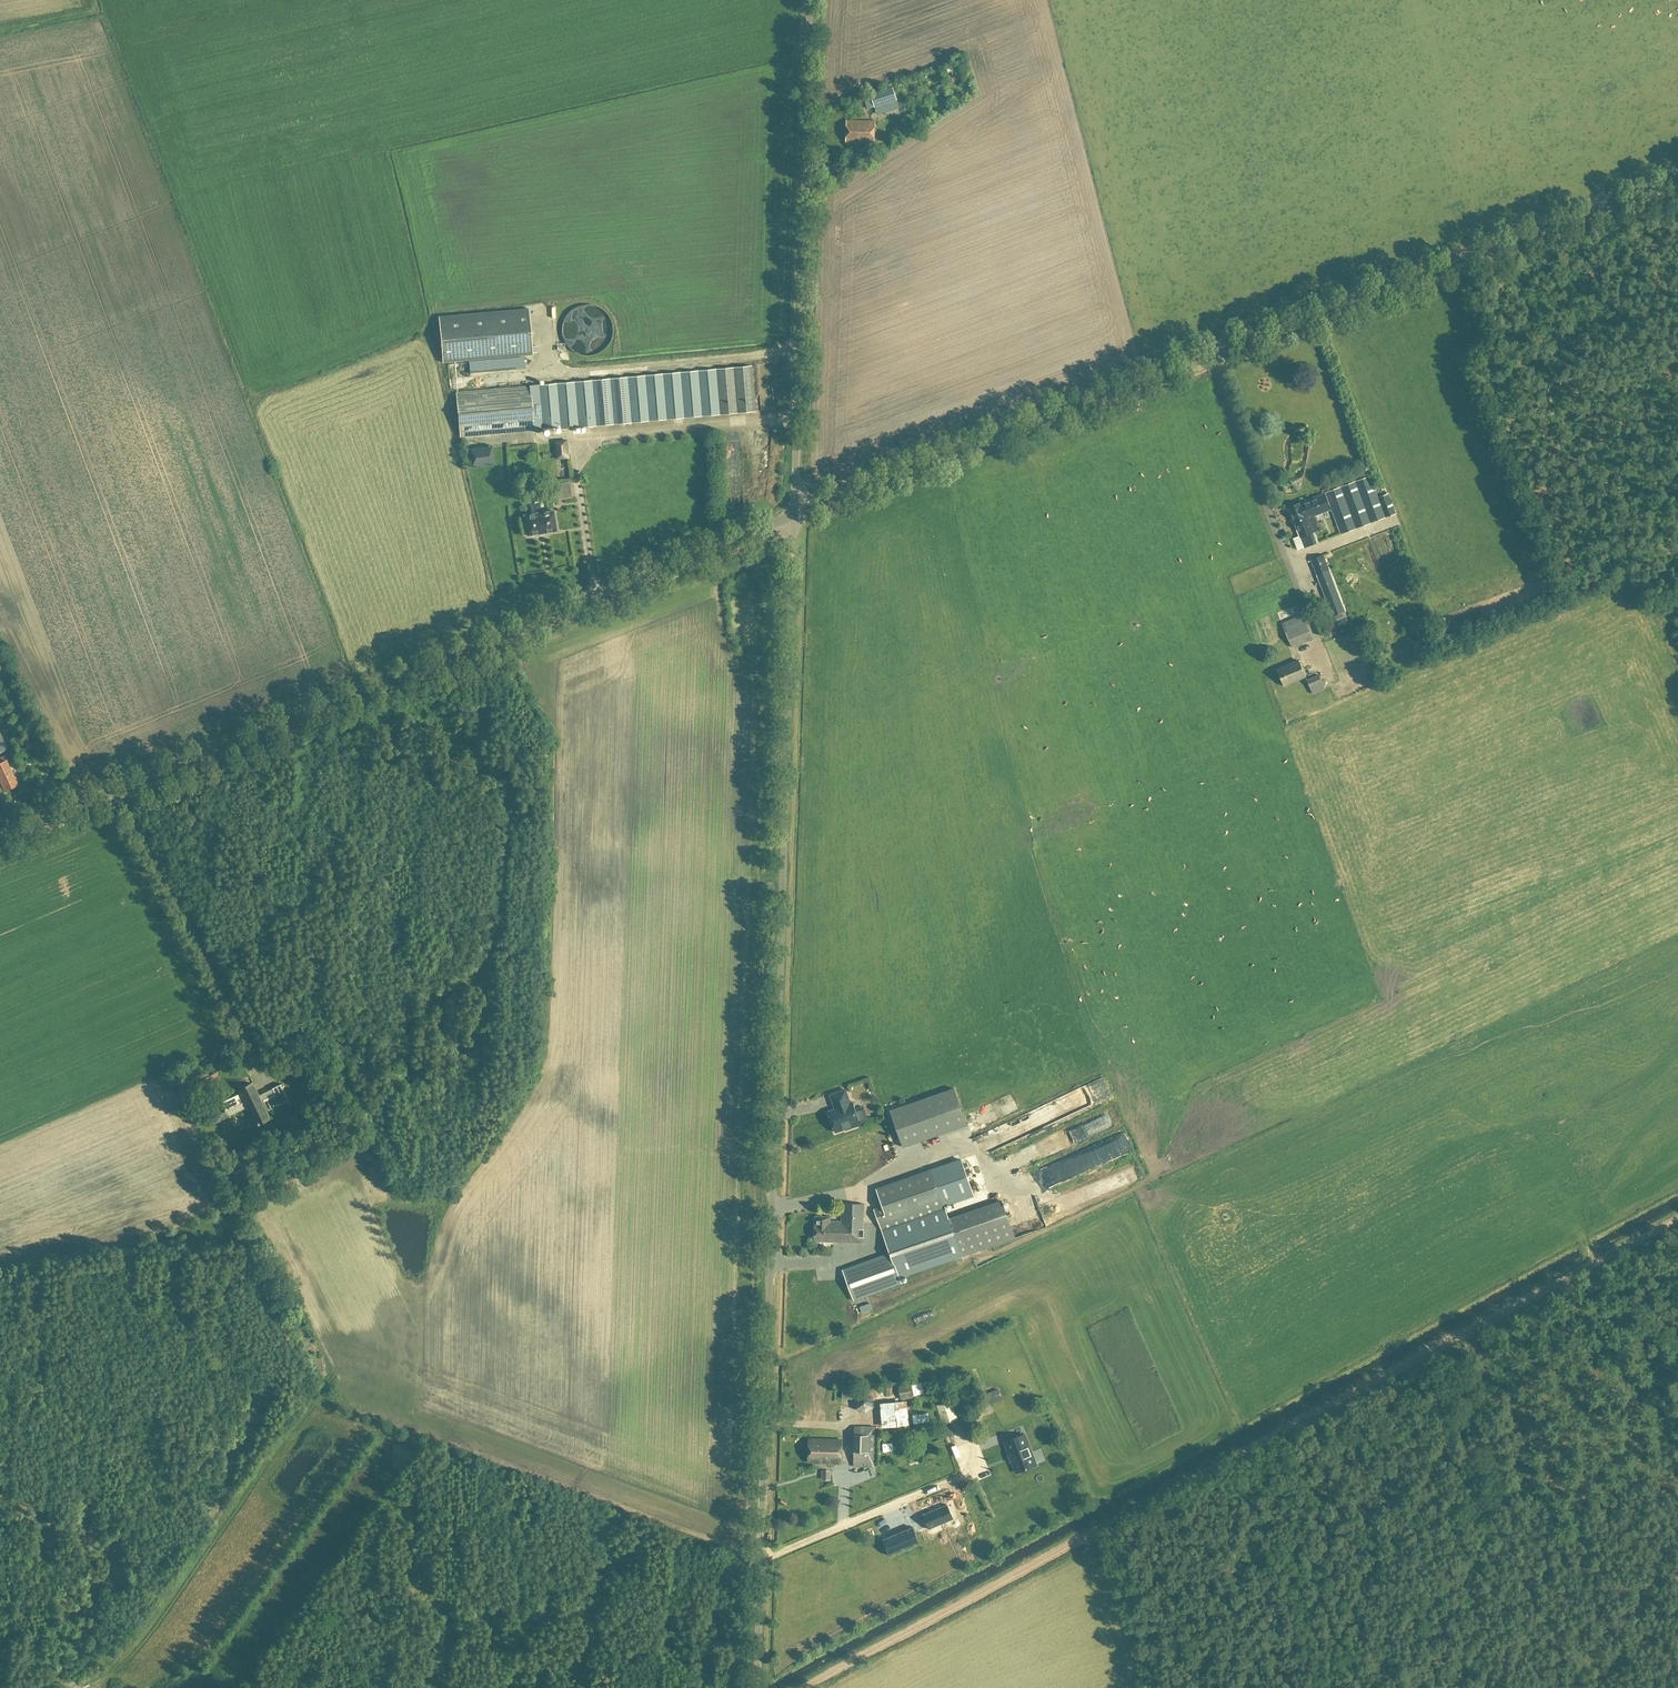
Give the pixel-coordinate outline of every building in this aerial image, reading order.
[(870,94),(874,108),(897,100),(892,87),(870,94)] [(846,120),(846,142),(873,143),(874,121),(846,120)] [(900,128),(892,132),(895,139),(903,134),(900,128)] [(563,321),(562,328),(562,334),(564,341),(567,346),(572,351),(578,354),(584,356),(591,356),(598,354),(603,350),(608,345),(611,339),(612,333),(612,326),(610,320),(606,314),(602,310),(596,307),(589,305),(583,305),(577,307),(571,311),(566,315),(563,321)] [(529,308),(438,317),(442,363),(533,355),(532,353),(538,353),(537,346),(532,347),(529,308)] [(469,362),(470,373),(524,368),(524,357),(469,362)] [(751,366),(716,369),(538,385),(541,429),(754,411),(751,366)] [(460,437),(533,431),(529,386),(456,393),(460,437)] [(568,457),(567,441),(555,442),(556,458),(568,457)] [(491,447),(468,449),(470,468),(493,466),(491,447)] [(565,461),(564,475),(575,475),(575,461),(565,461)] [(1325,493),(1340,535),(1396,514),(1389,494),(1388,494),(1379,497),(1371,476),(1325,493)] [(551,502),(572,498),(570,482),(549,485),(551,502)] [(1323,494),(1299,503),(1305,518),(1306,518),(1309,526),(1317,523),(1315,516),(1329,510),(1323,494)] [(1305,518),(1299,503),(1287,507),(1296,531),(1297,531),(1299,536),(1293,539),(1297,550),(1303,548),(1318,542),(1314,532),(1323,529),(1321,522),(1318,523),(1317,523),(1309,526),(1306,518),(1305,518)] [(524,515),(527,536),(557,531),(553,510),(524,515)] [(1408,538),(1414,536),(1408,519),(1402,522),(1408,538)] [(1404,536),(1399,523),(1393,525),(1398,539),(1404,536)] [(1341,544),(1360,603),(1406,588),(1387,530),(1341,544)] [(1349,621),(1323,555),(1310,560),(1335,625),(1337,624),(1338,626),(1348,622),(1348,621),(1349,621)] [(1312,639),(1301,614),(1281,623),(1291,647),(1312,639)] [(1298,660),(1277,669),(1284,686),(1305,677),(1298,660)] [(1324,688),(1318,676),(1306,681),(1312,694),(1324,688)] [(0,763),(0,784),(4,792),(19,786),(7,760),(0,763)] [(257,1125),(259,1124),(258,1122),(270,1116),(254,1084),(238,1091),(239,1094),(221,1102),(225,1112),(243,1103),(253,1124),(256,1123),(257,1125)] [(280,1104),(269,1110),(289,1100),(281,1084),(272,1088),(280,1104)] [(903,1147),(967,1125),(954,1088),(890,1111),(903,1147)] [(835,1109),(828,1111),(835,1132),(845,1129),(845,1130),(860,1125),(852,1102),(850,1103),(846,1090),(830,1095),(835,1109)] [(1109,1127),(1117,1123),(1111,1109),(1102,1114),(1109,1127)] [(1046,1184),(1119,1157),(1114,1143),(1120,1141),(1125,1154),(1132,1151),(1126,1133),(1039,1166),(1046,1184)] [(962,1159),(931,1170),(944,1207),(974,1196),(962,1159)] [(1000,1201),(948,1219),(931,1170),(876,1189),(882,1206),(874,1209),(890,1253),(898,1278),(899,1278),(1013,1238),(1000,1201)] [(864,1204),(841,1203),(841,1221),(830,1221),(830,1217),(815,1216),(814,1241),(863,1243),(864,1204)] [(890,1253),(843,1270),(854,1301),(901,1284),(899,1278),(898,1278),(890,1253)] [(898,1387),(900,1399),(901,1401),(913,1398),(910,1385),(898,1387)] [(831,1388),(814,1388),(813,1396),(831,1397),(831,1388)] [(854,1409),(864,1413),(874,1407),(873,1396),(863,1392),(854,1397),(854,1409)] [(957,1420),(951,1401),(937,1405),(948,1436),(954,1434),(951,1422),(957,1420)] [(810,1422),(844,1422),(844,1412),(810,1412),(810,1422)] [(854,1425),(853,1465),(853,1467),(874,1468),(874,1466),(875,1456),(876,1456),(877,1434),(874,1434),(874,1426),(854,1425)] [(1013,1461),(1017,1473),(1036,1466),(1024,1434),(1005,1442),(1010,1455),(1011,1454),(1013,1461)] [(808,1461),(841,1462),(842,1439),(808,1438),(808,1461)] [(1001,1506),(1007,1503),(1001,1493),(996,1496),(1001,1506)] [(972,1515),(982,1512),(977,1500),(968,1504),(972,1515)] [(953,1519),(947,1504),(923,1515),(929,1529),(953,1519)] [(1035,1533),(1046,1529),(1040,1514),(1030,1518),(1035,1533)] [(920,1543),(913,1527),(883,1540),(890,1556),(920,1543)] [(971,1548),(973,1559),(984,1557),(981,1546),(971,1548)] [(958,1559),(950,1560),(952,1571),(960,1569),(958,1559)] [(940,1569),(929,1574),(933,1582),(944,1577),(940,1569)] [(913,1576),(904,1581),(911,1595),(920,1590),(913,1576)] [(796,1593),(795,1582),(784,1582),(785,1593),(796,1593)] [(892,1603),(902,1598),(897,1588),(887,1593),(892,1603)] [(824,1589),(814,1591),(815,1600),(825,1598),(824,1589)] [(868,1603),(873,1613),(880,1610),(876,1600),(868,1603)] [(800,1616),(800,1604),(784,1604),(784,1616),(800,1616)]
